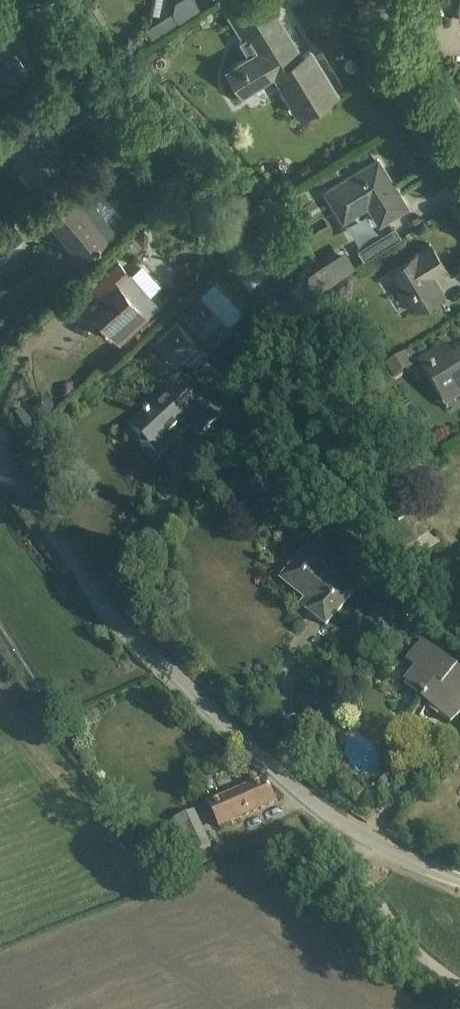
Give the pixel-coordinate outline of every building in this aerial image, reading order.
[(319,103),(336,92),(310,50),(300,55),(266,0),(254,0),(230,14),(245,37),(239,41),(249,57),(228,70),(241,93),(274,72),(301,114),(319,103)] [(191,16),(193,4),(180,2),(178,14),(191,16)] [(149,29),(155,38),(174,27),(169,18),(149,29)] [(131,37),(129,44),(142,46),(144,34),(136,33),(131,37)] [(11,87),(30,73),(0,35),(0,96),(11,87)] [(80,40),(73,46),(79,54),(87,49),(80,40)] [(378,159),(361,170),(341,182),(324,192),(342,222),(368,206),(379,223),(407,206),(378,159)] [(114,232),(92,202),(82,190),(47,217),(65,241),(69,238),(83,256),(107,238),(114,232)] [(240,206),(243,210),(248,210),(252,207),(252,203),(249,199),(244,198),(240,202),(240,206)] [(135,235),(143,244),(148,240),(148,234),(144,228),(135,235)] [(364,260),(400,238),(394,229),(359,251),(364,260)] [(415,311),(424,305),(441,295),(430,277),(444,267),(430,245),(389,270),(415,311)] [(345,256),(332,264),(339,276),(353,267),(350,264),(345,256)] [(122,338),(137,325),(147,316),(118,283),(126,275),(118,265),(90,289),(99,299),(90,307),(101,319),(104,317),(122,338)] [(198,296),(228,325),(245,310),(215,279),(198,296)] [(197,299),(182,313),(197,328),(212,314),(197,299)] [(174,362),(196,342),(176,321),(154,342),(174,362)] [(429,356),(419,362),(443,401),(459,391),(459,355),(454,358),(446,346),(429,356)] [(394,380),(413,367),(405,354),(385,367),(394,380)] [(141,447),(150,448),(156,454),(179,432),(181,434),(190,426),(201,436),(215,422),(219,418),(208,406),(201,414),(194,406),(179,390),(152,415),(149,412),(147,415),(132,429),(140,437),(141,447)] [(35,404),(34,412),(38,418),(46,419),(53,415),(54,407),(49,400),(42,399),(35,404)] [(402,481),(417,472),(415,468),(399,477),(402,481)] [(327,626),(339,610),(352,594),(302,555),(283,580),(315,605),(309,612),(327,626)] [(381,601),(372,613),(388,625),(397,614),(393,610),(401,600),(390,592),(382,603),(381,601)] [(416,668),(405,682),(430,702),(427,705),(451,724),(459,712),(459,669),(422,639),(421,640),(422,641),(407,661),(416,668)] [(366,658),(359,667),(368,674),(375,665),(366,658)] [(265,780),(258,783),(209,804),(220,828),(276,803),(265,780)] [(356,782),(350,788),(359,796),(364,791),(356,782)] [(174,821),(191,857),(211,848),(194,812),(174,821)]
